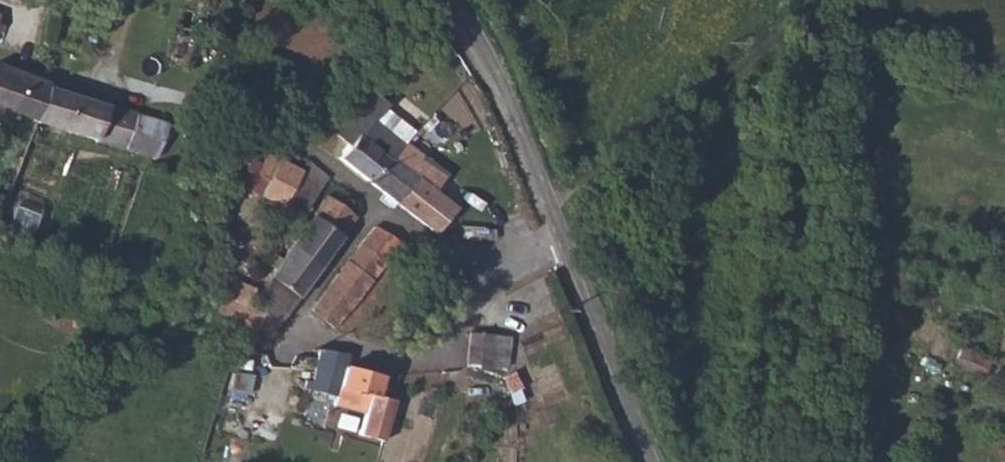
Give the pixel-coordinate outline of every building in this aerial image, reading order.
[(33,124),(34,122),(49,90),(51,86),(0,67),(0,108),(33,124)] [(49,90),(34,122),(152,157),(160,160),(169,125),(49,90)] [(337,131),(350,143),(351,144),(341,158),(369,181),(404,143),(415,130),(385,106),(387,104),(373,91),(337,131)] [(404,143),(369,181),(385,194),(396,203),(414,219),(436,195),(414,176),(427,160),(408,143),(404,143)] [(252,159),(240,182),(255,190),(260,180),(269,186),(264,198),(295,215),(294,216),(304,222),(313,208),(309,205),(289,191),(302,172),(270,155),(268,159),(263,156),(259,162),(252,159)] [(302,172),(289,191),(309,205),(328,178),(310,162),(302,172)] [(13,220),(37,226),(43,199),(19,193),(13,220)] [(385,194),(380,200),(391,209),(396,203),(385,194)] [(328,196),(313,217),(342,239),(358,218),(328,196)] [(228,324),(226,332),(239,335),(242,333),(269,340),(342,239),(313,217),(255,302),(253,300),(259,291),(235,281),(235,283),(218,319),(228,324)] [(376,227),(364,242),(389,260),(401,243),(376,227)] [(315,309),(335,330),(389,260),(364,242),(315,309)] [(472,333),(469,365),(490,367),(493,335),(472,333)] [(319,349),(308,391),(336,400),(339,389),(354,392),(349,410),(374,415),(382,376),(345,369),(349,354),(319,349)] [(958,349),(952,362),(977,373),(983,359),(958,349)]
